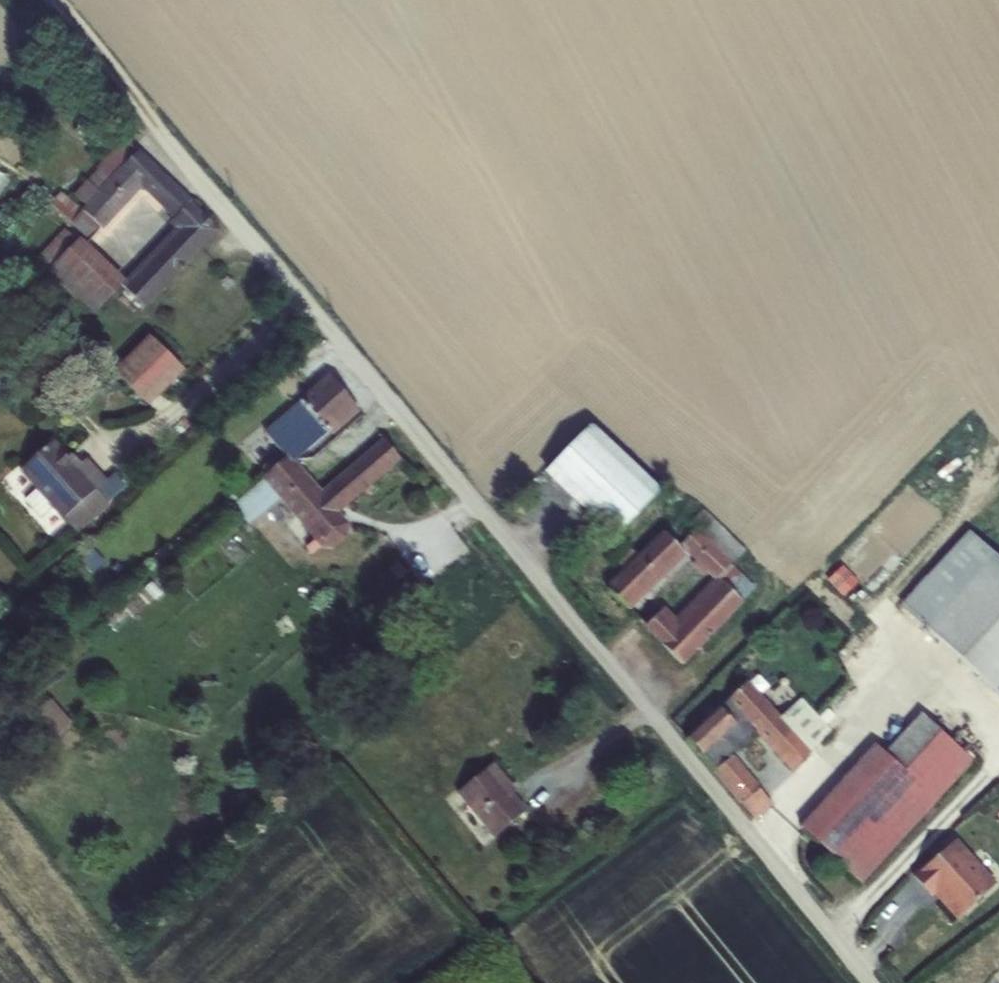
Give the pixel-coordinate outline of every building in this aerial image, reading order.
[(62,193),(51,205),(90,241),(141,186),(174,220),(173,222),(182,231),(128,290),(145,308),(218,231),(138,153),(125,141),(98,171),(99,172),(76,197),(88,208),(83,213),(62,193)] [(10,188),(0,189),(0,201),(10,188)] [(96,313),(122,285),(66,231),(39,260),(96,313)] [(153,335),(117,372),(151,404),(187,368),(153,335)] [(327,355),(298,380),(311,395),(266,433),(287,457),(266,476),(310,528),(308,530),(317,541),(319,539),(323,545),(336,546),(346,537),(347,525),(337,514),(401,459),(385,441),(322,496),(294,463),(358,408),(333,378),(340,371),(327,355)] [(593,428),(548,474),(614,536),(659,490),(593,428)] [(77,469),(54,442),(22,471),(38,489),(26,500),(42,518),(54,507),(77,533),(110,504),(97,490),(106,483),(86,460),(77,469)] [(608,590),(627,609),(687,550),(698,559),(693,563),(705,576),(710,571),(722,583),(676,630),(659,613),(646,628),(682,665),(756,589),(731,565),(745,551),(703,510),(689,524),(683,517),(639,559),(632,551),(619,563),(627,572),(608,590)] [(995,558),(970,534),(901,607),(927,630),(995,558)] [(927,630),(998,698),(998,561),(995,558),(927,630)] [(649,615),(662,606),(651,592),(639,601),(649,615)] [(687,739),(755,818),(772,804),(731,756),(758,730),(792,767),(830,732),(783,680),(764,697),(749,681),(687,739)] [(922,714),(885,754),(936,801),(973,760),(922,714)] [(862,883),(936,801),(885,754),(876,746),(801,828),(862,883)] [(493,765),(458,793),(495,837),(526,812),(507,790),(511,787),(493,765)] [(942,900),(959,918),(996,884),(956,840),(915,877),(931,895),(937,890),(944,898),(942,900)]
